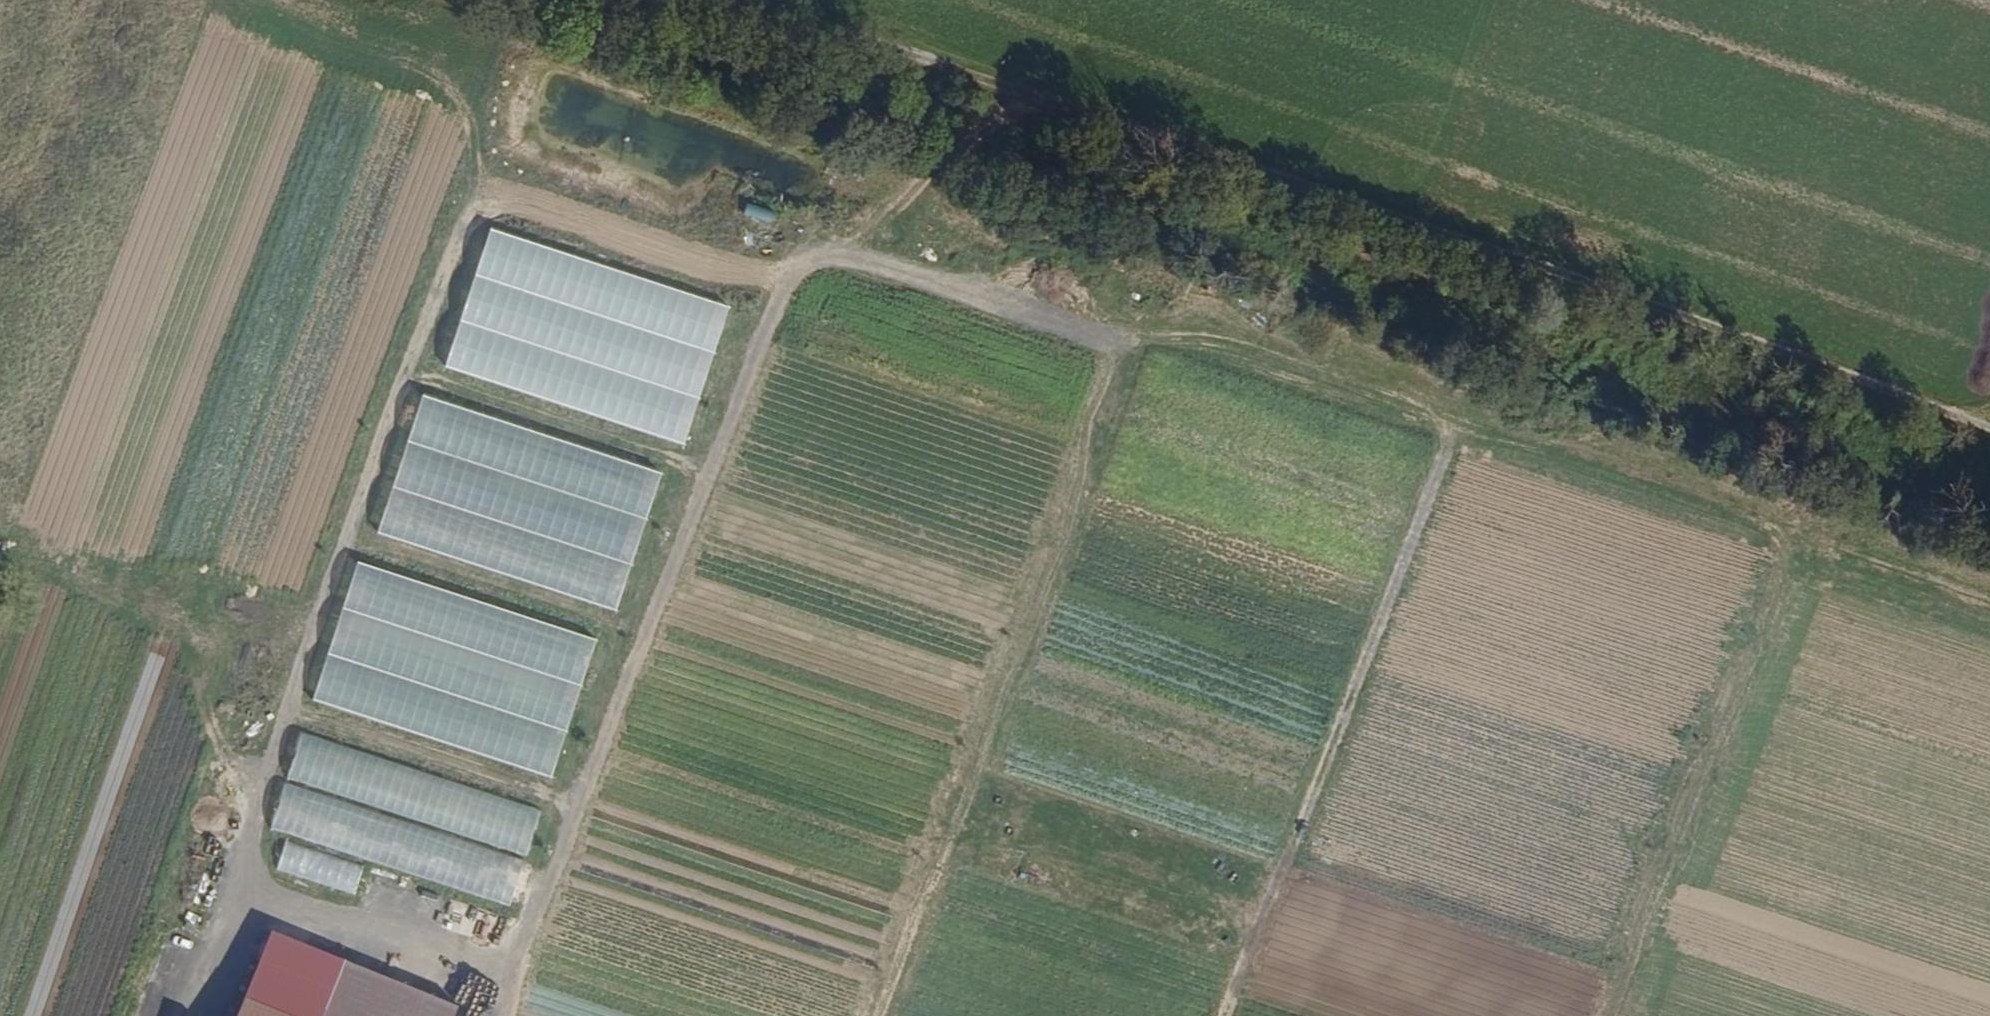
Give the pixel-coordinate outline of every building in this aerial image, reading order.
[(489,228),(441,372),(675,450),(723,306),(489,228)] [(426,395),(377,539),(612,617),(660,472),(426,395)] [(361,559),(313,703),(548,780),(596,636),(361,559)] [(299,729),(253,866),(363,902),(373,873),(497,915),(533,807),(299,729)] [(454,1007),(340,963),(265,932),(240,996),(232,1015),(451,1015),(454,1007)]
